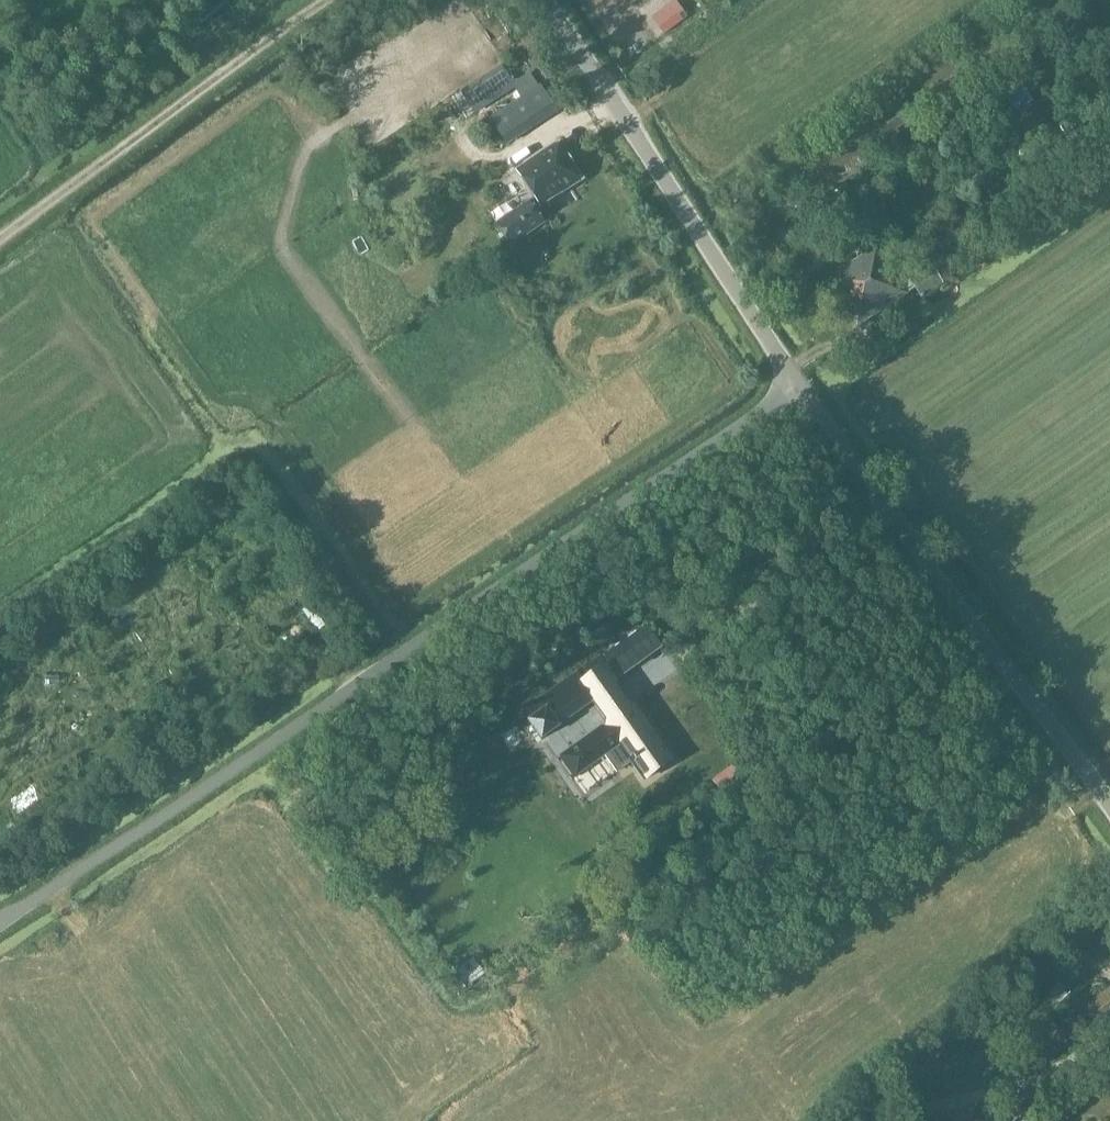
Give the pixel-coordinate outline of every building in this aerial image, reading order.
[(193,24),(201,35),(234,9),(226,0),(223,0),(193,24)] [(664,34),(688,16),(676,0),(675,0),(652,17),(664,34)] [(934,126),(930,121),(1042,44),(1016,6),(784,166),(811,203),(922,127),(925,132),(934,126)] [(510,108),(491,120),(508,145),(526,132),(510,108)] [(544,209),(585,181),(560,145),(519,173),(544,209)] [(530,202),(496,225),(511,247),(545,224),(530,202)] [(835,288),(858,324),(907,292),(877,245),(830,275),(837,287),(835,288)] [(941,261),(933,266),(932,266),(910,280),(922,298),(943,283),(940,278),(948,273),(941,261)] [(305,612),(318,630),(332,620),(319,602),(305,612)] [(600,658),(522,713),(541,739),(559,726),(557,723),(590,700),(617,681),(600,658)] [(603,727),(561,757),(575,777),(585,792),(615,771),(605,757),(606,756),(617,771),(632,761),(645,780),(673,761),(634,706),(628,704),(616,687),(617,681),(590,700),(603,719),(603,727)] [(1089,1006),(1102,1025),(1109,1019),(1109,991),(1089,1006)]
